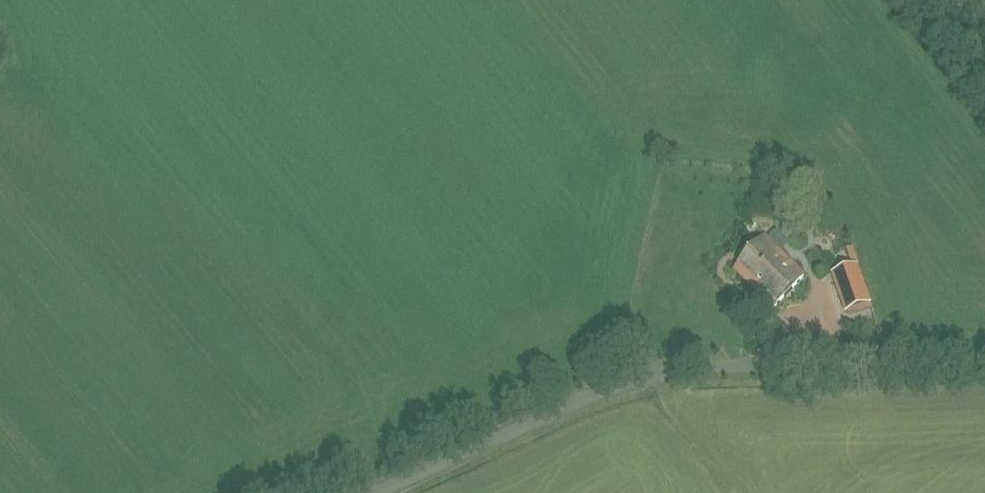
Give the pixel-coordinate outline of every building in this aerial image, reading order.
[(773,307),(804,276),(767,238),(735,269),(773,307)] [(846,313),(873,303),(859,264),(832,273),(846,313)]
